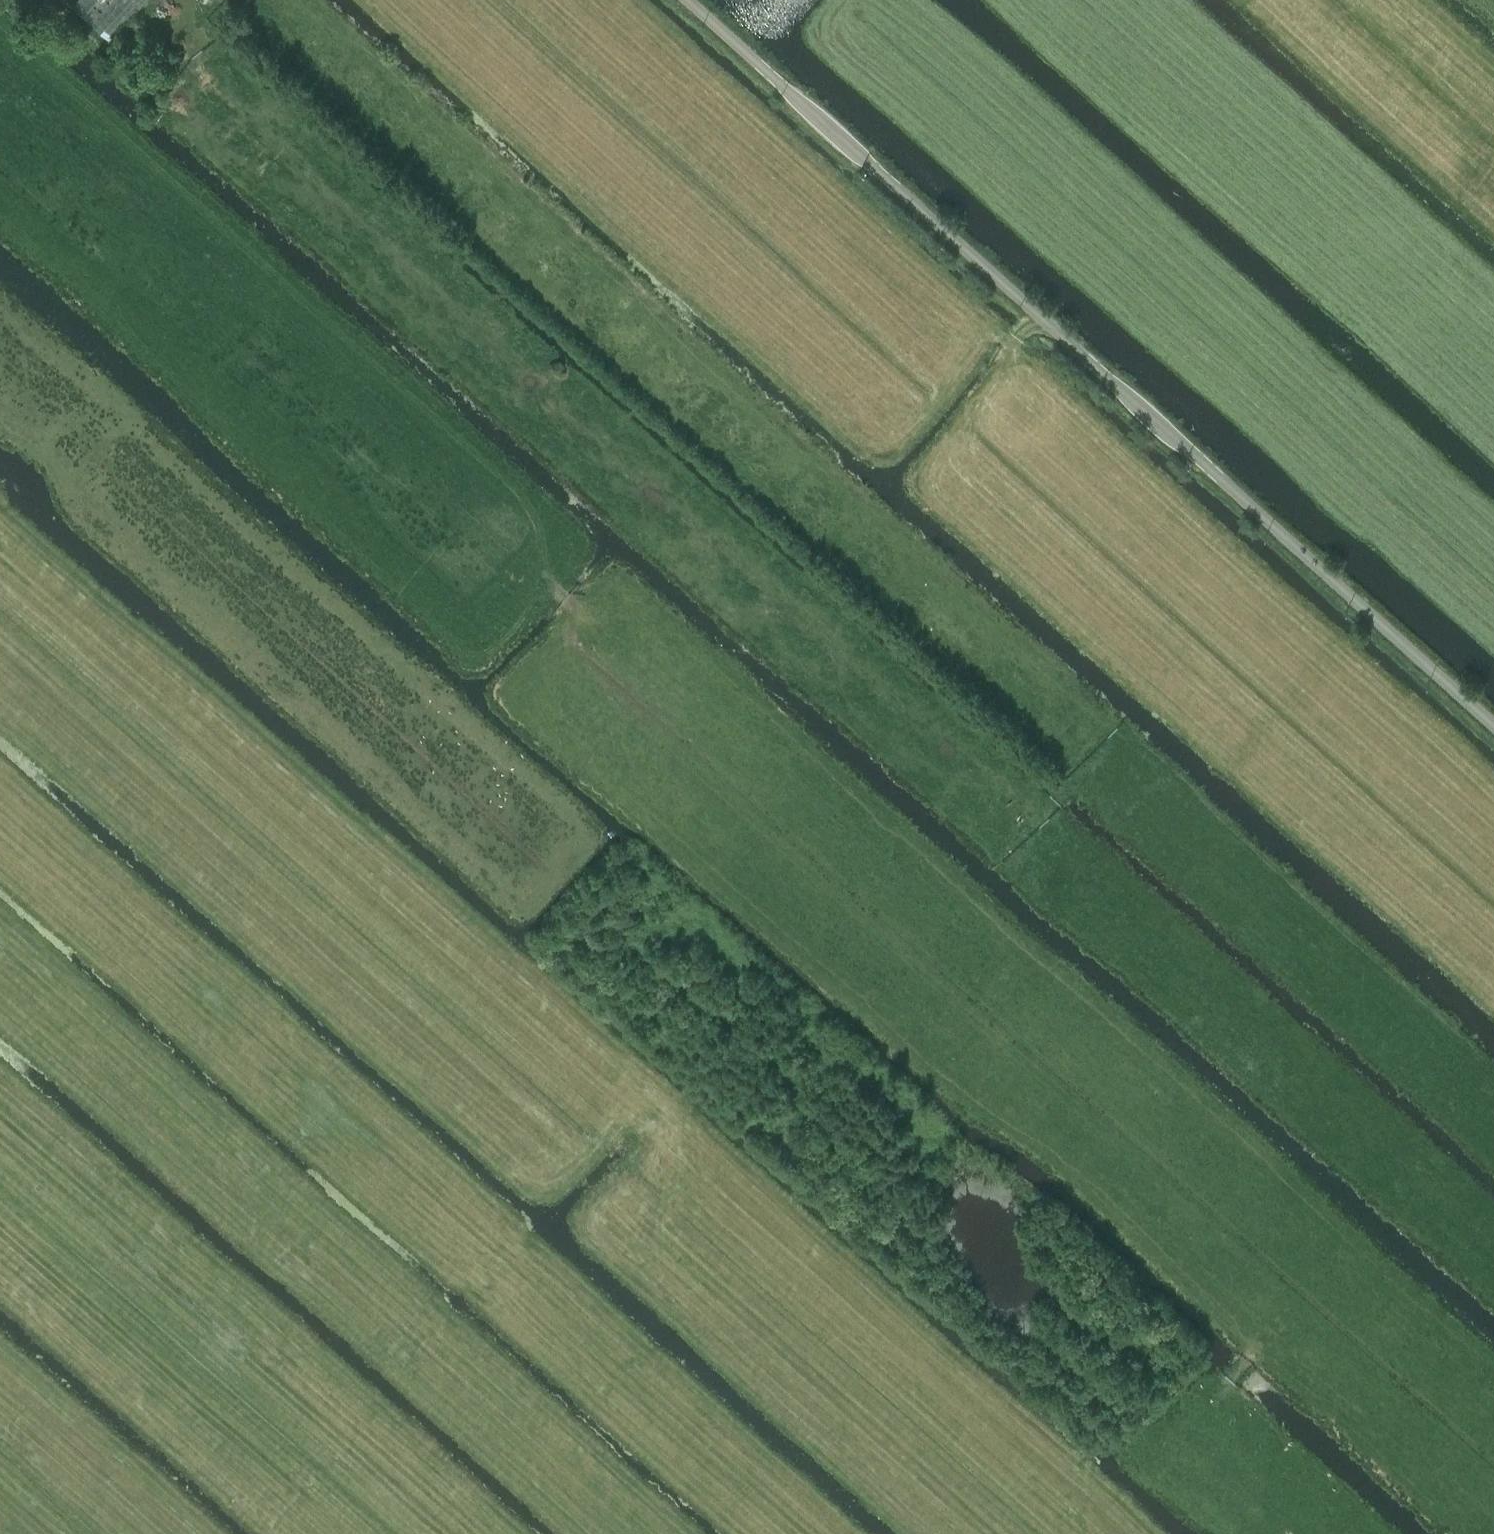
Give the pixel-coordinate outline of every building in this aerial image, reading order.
[(108,39),(145,0),(77,0),(73,5),(108,39)]
